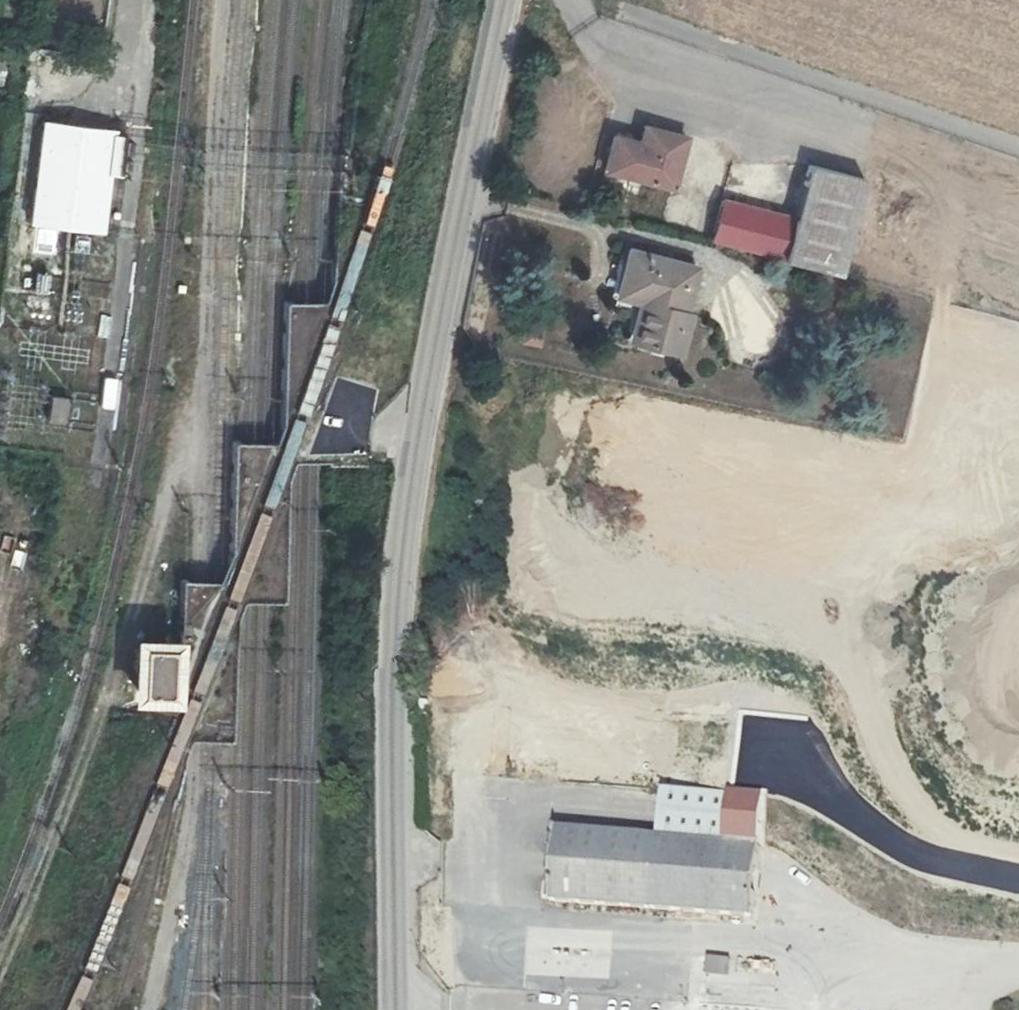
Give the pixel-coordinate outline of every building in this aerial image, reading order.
[(116,128),(39,119),(27,222),(101,231),(108,172),(117,173),(122,134),(115,133),(116,128)] [(632,178),(671,188),(684,139),(645,129),(632,178)] [(709,249),(714,250),(835,283),(862,181),(809,165),(794,219),(722,199),(709,249)] [(629,340),(665,349),(674,315),(681,317),(693,267),(628,249),(616,294),(639,301),(629,340)] [(686,319),(681,317),(674,315),(665,349),(678,353),(686,319)] [(66,428),(70,401),(53,398),(49,425),(66,428)] [(167,646),(135,646),(134,695),(166,695),(167,646)] [(434,674),(433,691),(455,693),(457,676),(434,674)] [(787,732),(800,703),(784,696),(783,702),(758,692),(747,717),(787,732)] [(814,709),(800,703),(787,732),(801,738),(814,709)] [(558,829),(551,907),(752,917),(762,796),(663,790),(658,836),(558,829)] [(565,952),(561,952),(563,932),(528,929),(523,977),(563,980),(565,952)] [(728,963),(707,962),(708,981),(729,982),(728,963)]
